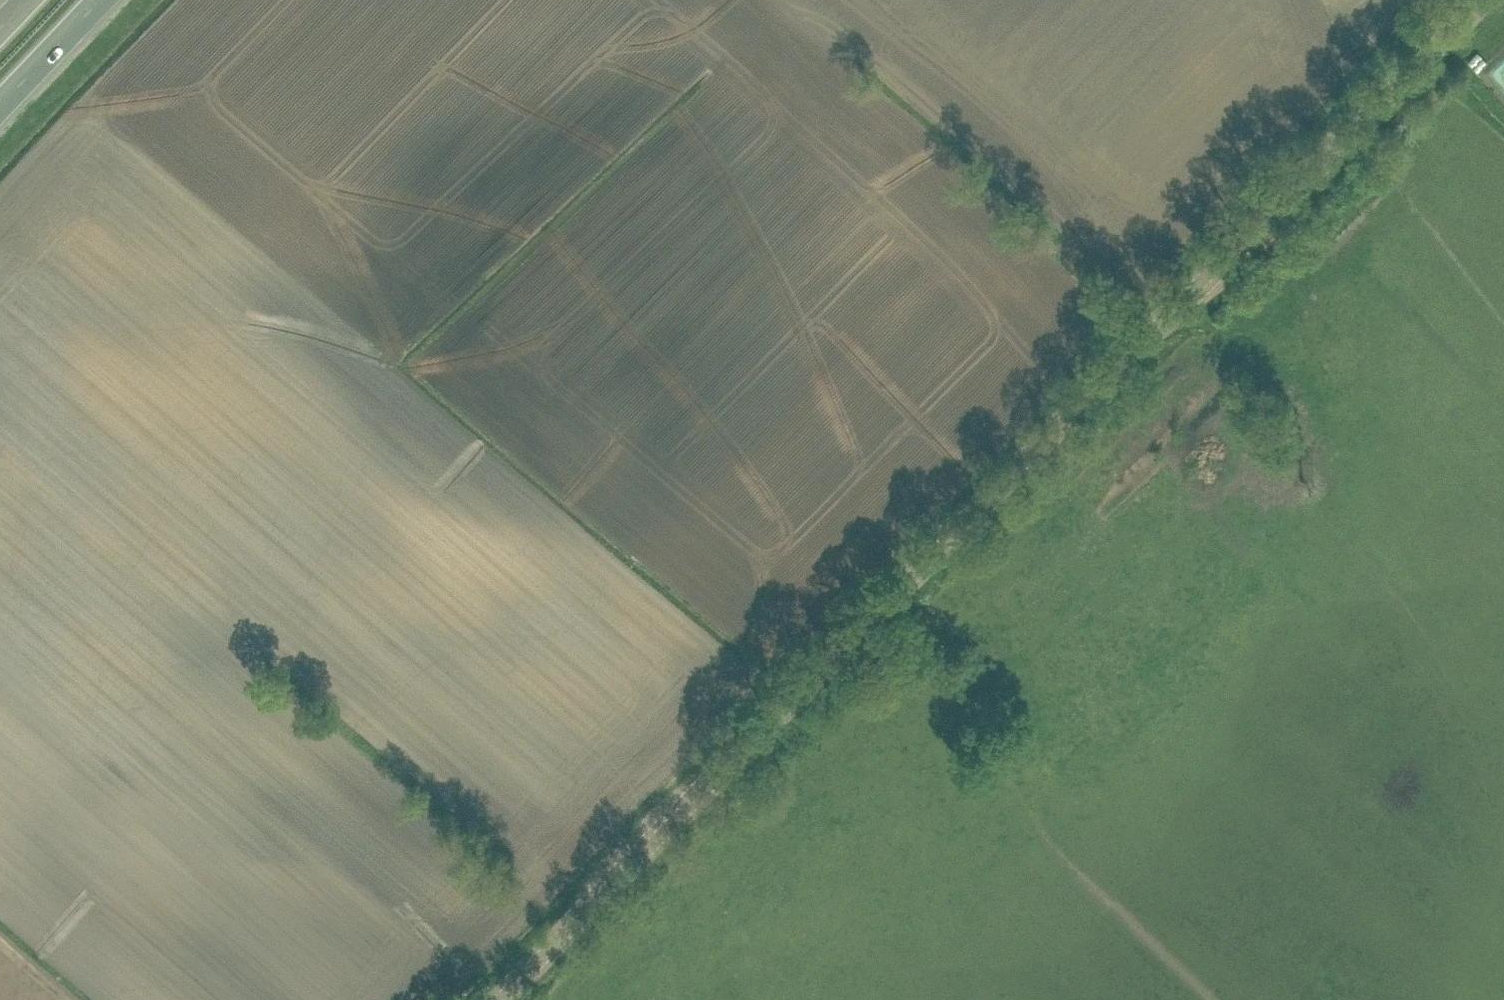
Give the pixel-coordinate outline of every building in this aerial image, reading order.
[(1479,73),(1503,101),(1503,49),(1479,73)]
